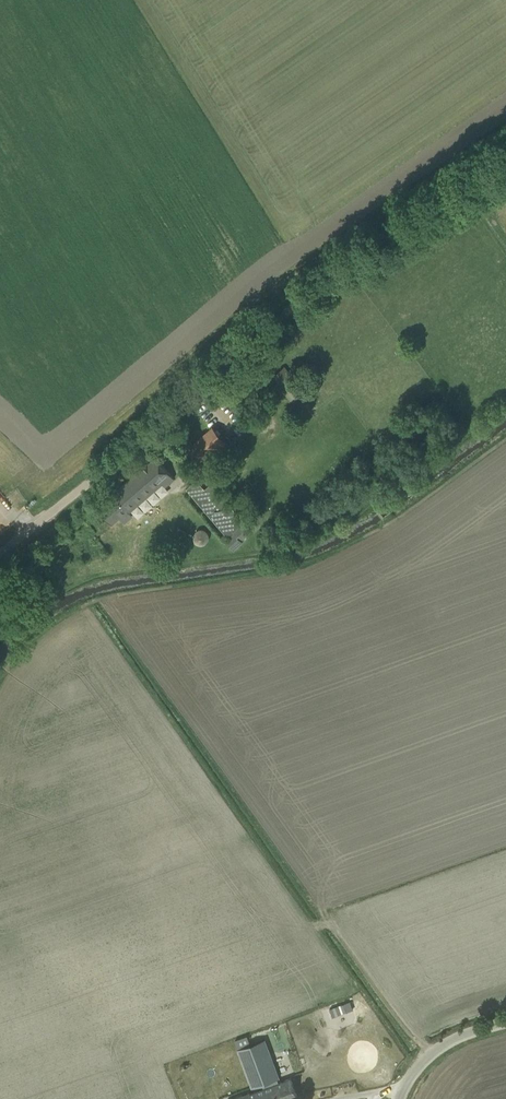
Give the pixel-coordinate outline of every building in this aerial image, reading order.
[(212,425),(189,445),(192,449),(199,457),(208,467),(231,447),(215,429),(212,425)] [(98,507),(112,523),(119,517),(124,522),(132,516),(127,510),(161,481),(165,486),(170,482),(174,478),(156,457),(98,507)] [(244,522),(211,483),(204,489),(196,479),(186,488),(229,538),(226,541),(233,550),(243,541),(241,539),(254,528),(247,519),(244,522)] [(234,1098),(290,1098),(297,1096),(290,1078),(278,1083),(276,1079),(279,1078),(265,1040),(238,1050),(252,1088),(263,1084),(264,1088),(250,1093),(249,1092),(234,1098)]
